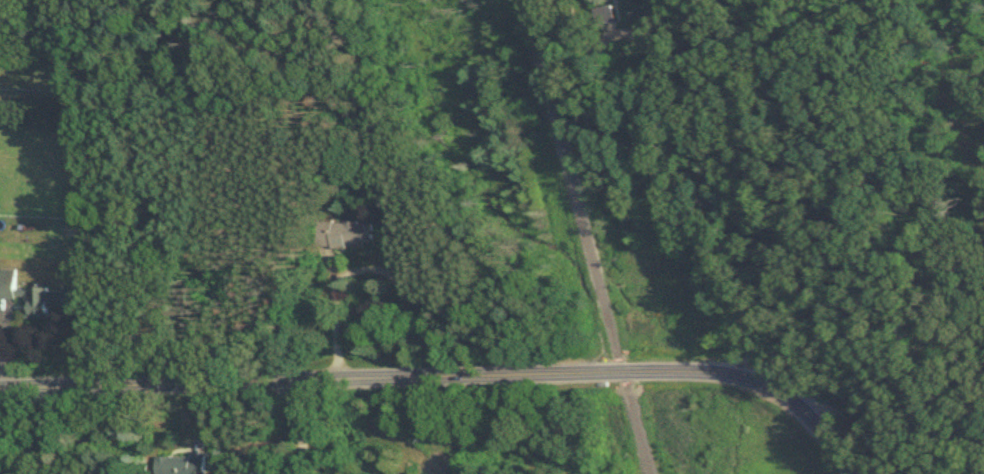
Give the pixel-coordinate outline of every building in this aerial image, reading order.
[(615,22),(612,5),(595,8),(598,24),(615,22)] [(373,221),(313,221),(313,247),(373,247),(373,221)] [(0,270),(0,300),(28,300),(28,319),(48,319),(48,308),(68,308),(68,292),(49,292),(49,288),(16,288),(16,270),(0,270)] [(208,456),(156,456),(156,473),(208,473),(208,456)]
